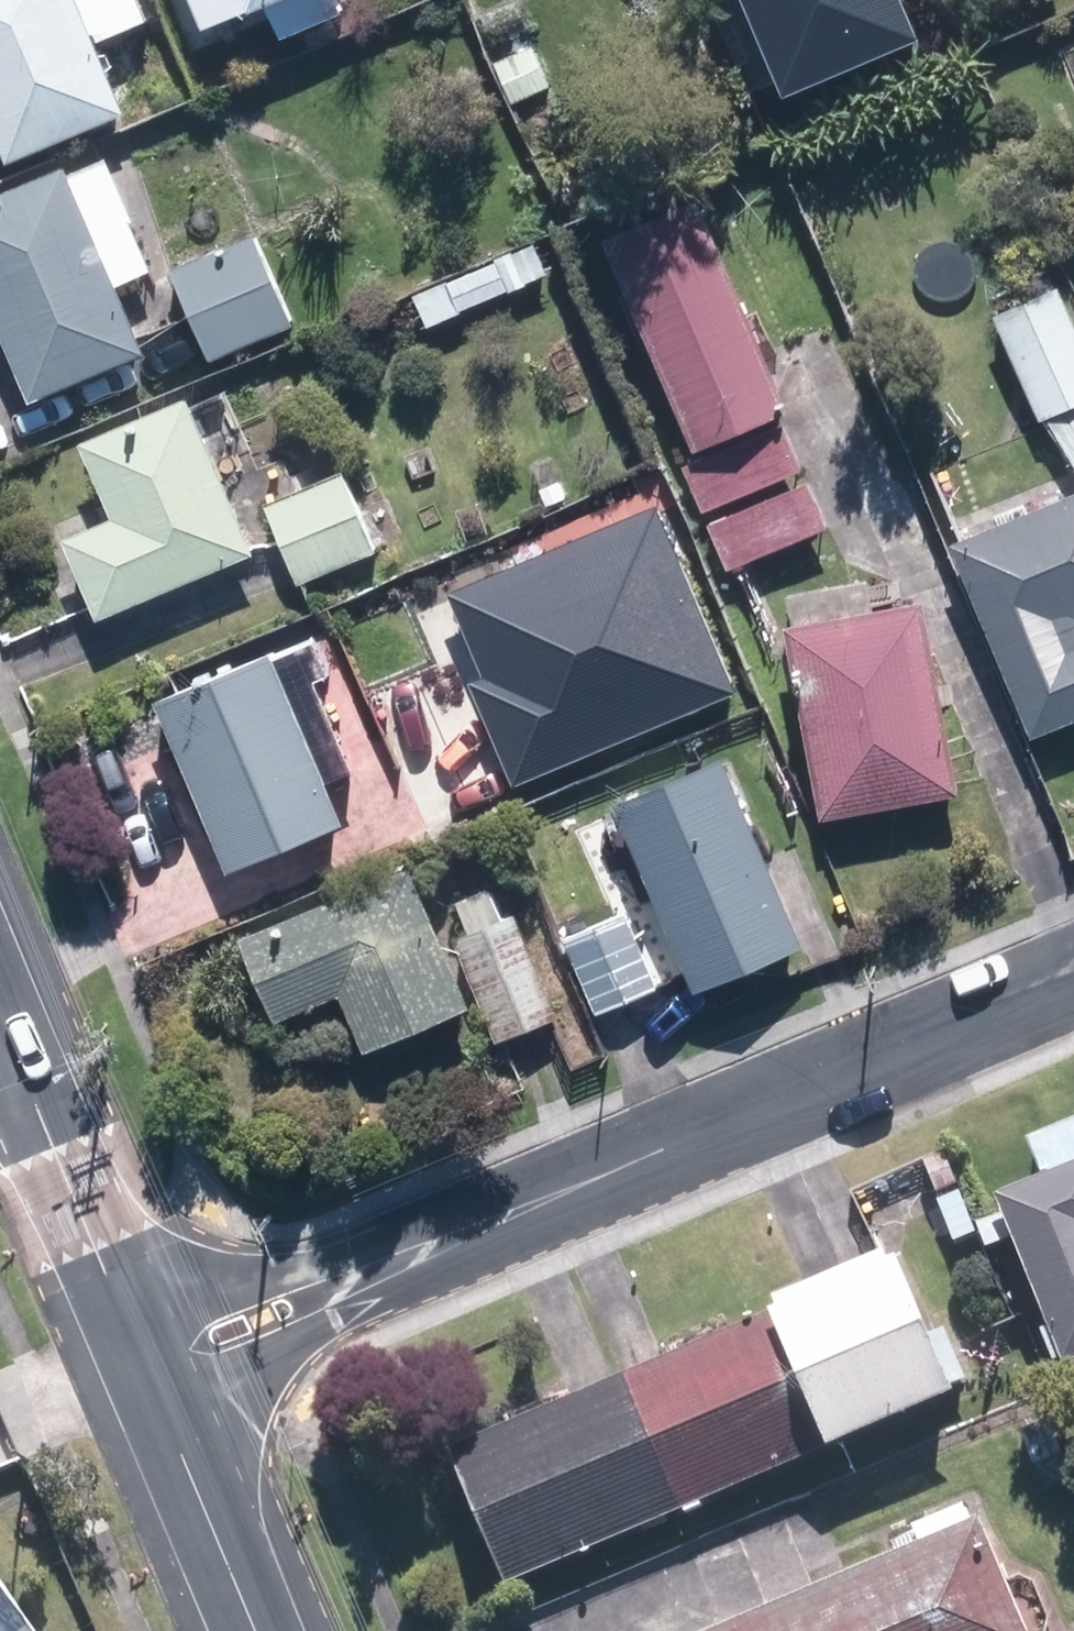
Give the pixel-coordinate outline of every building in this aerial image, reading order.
[(130,0),(0,0),(0,168),(118,120),(88,45),(140,24),(130,0)] [(188,37),(245,12),(262,50),(345,13),(340,0),(172,0),(188,37)] [(751,29),(822,0),(739,0),(751,29)] [(899,0),(822,0),(751,29),(780,98),(917,42),(899,0)] [(533,42),(483,64),(505,114),(555,91),(533,42)] [(1063,64),(1073,90),(1073,59),(1063,64)] [(134,363),(103,290),(143,274),(96,163),(56,180),(51,168),(0,189),(0,377),(15,413),(134,363)] [(778,418),(671,194),(573,240),(683,471),(673,475),(722,578),(815,534),(763,425),(778,418)] [(258,235),(162,278),(201,367),(298,324),(258,235)] [(1073,486),(1073,352),(1048,293),(981,319),(1028,425),(1037,423),(1073,486)] [(239,561),(174,404),(65,448),(96,525),(49,544),(82,626),(239,561)] [(334,480),(255,515),(289,590),(368,556),(334,480)] [(922,551),(944,606),(956,601),(1015,744),(1073,720),(1073,492),(922,551)] [(467,685),(512,789),(735,694),(654,505),(445,594),(481,679),(467,685)] [(908,604),(768,631),(806,826),(946,799),(908,604)] [(310,791),(341,778),(302,685),(314,680),(298,642),(141,709),(213,879),(327,831),(310,791)] [(708,760),(598,809),(683,997),(792,948),(708,760)] [(549,1021),(485,872),(412,904),(395,864),(219,939),(258,1029),(327,999),(353,1059),(465,1011),(482,1050),(519,1034),(549,1021)] [(550,942),(582,1018),(617,1003),(651,988),(620,913),(550,942)] [(1073,1122),(1015,1145),(1031,1186),(979,1207),(984,1219),(965,1226),(977,1257),(996,1249),(1031,1335),(1026,1336),(1042,1377),(1073,1364),(1073,1125),(1073,1122)] [(426,1466),(483,1602),(937,1411),(931,1397),(950,1389),(898,1264),(852,1284),(651,1368),(595,1392),(578,1399),(572,1385),(497,1416),(504,1433),(426,1466)] [(1015,1576),(994,1585),(971,1530),(827,1590),(728,1630),(1038,1630),(1015,1576)] [(0,1573),(0,1630),(38,1630),(0,1573)]
